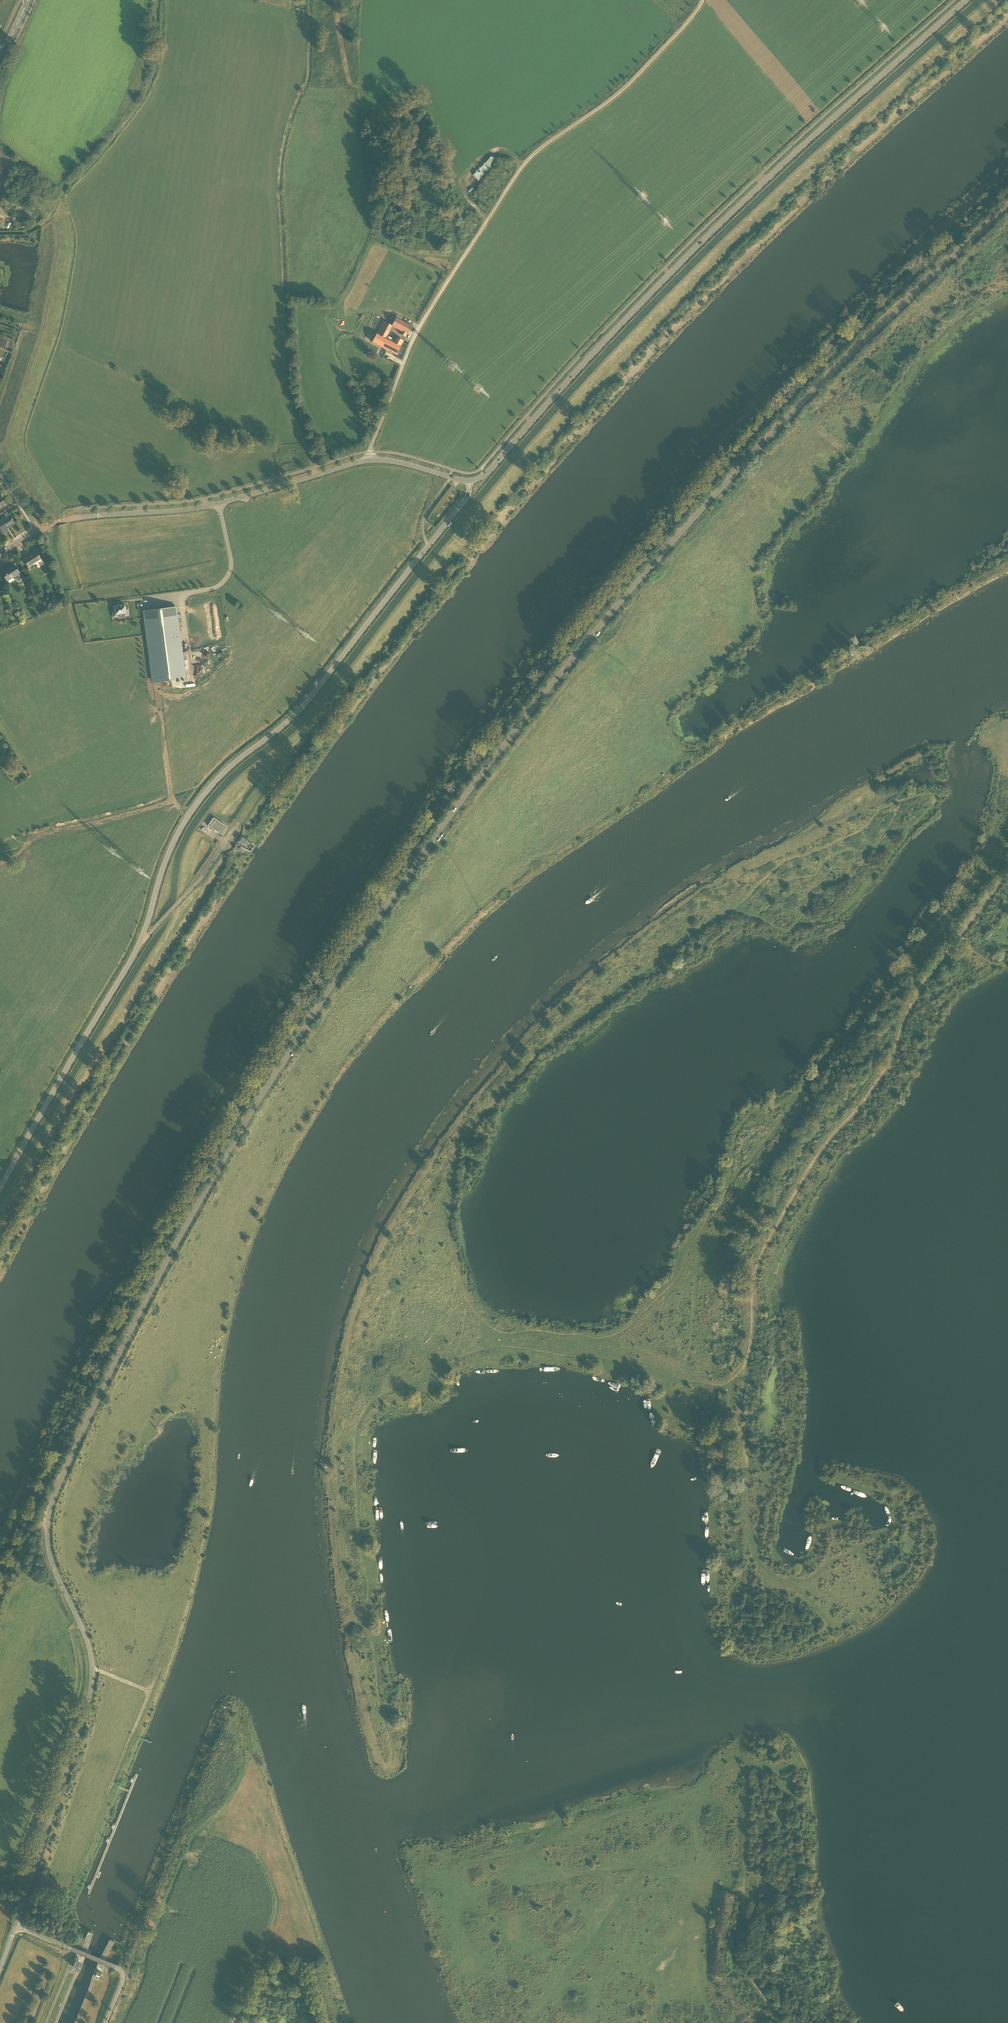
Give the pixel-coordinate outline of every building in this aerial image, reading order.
[(396,355),(403,342),(398,339),(395,344),(386,339),(393,326),(403,332),(401,335),(406,337),(412,326),(396,317),(392,325),(386,322),(379,335),(377,334),(372,343),(396,355)] [(6,518),(0,522),(0,528),(4,534),(9,532),(7,529),(15,523),(13,519),(8,512),(4,514),(6,518)] [(24,559),(29,567),(42,558),(38,552),(29,557),(28,557),(24,559)] [(20,573),(15,565),(2,573),(8,581),(20,573)] [(113,610),(114,617),(118,616),(118,614),(124,613),(124,616),(129,615),(128,608),(126,608),(125,605),(122,606),(121,605),(119,606),(115,607),(115,609),(113,610)] [(176,607),(144,612),(153,682),(185,677),(176,607)] [(214,817),(208,826),(221,835),(227,826),(214,817)] [(242,836),(234,848),(238,850),(241,846),(247,850),(251,852),(255,846),(252,843),(242,836)] [(77,1958),(75,1962),(73,1967),(80,1970),(84,1961),(77,1958)]
